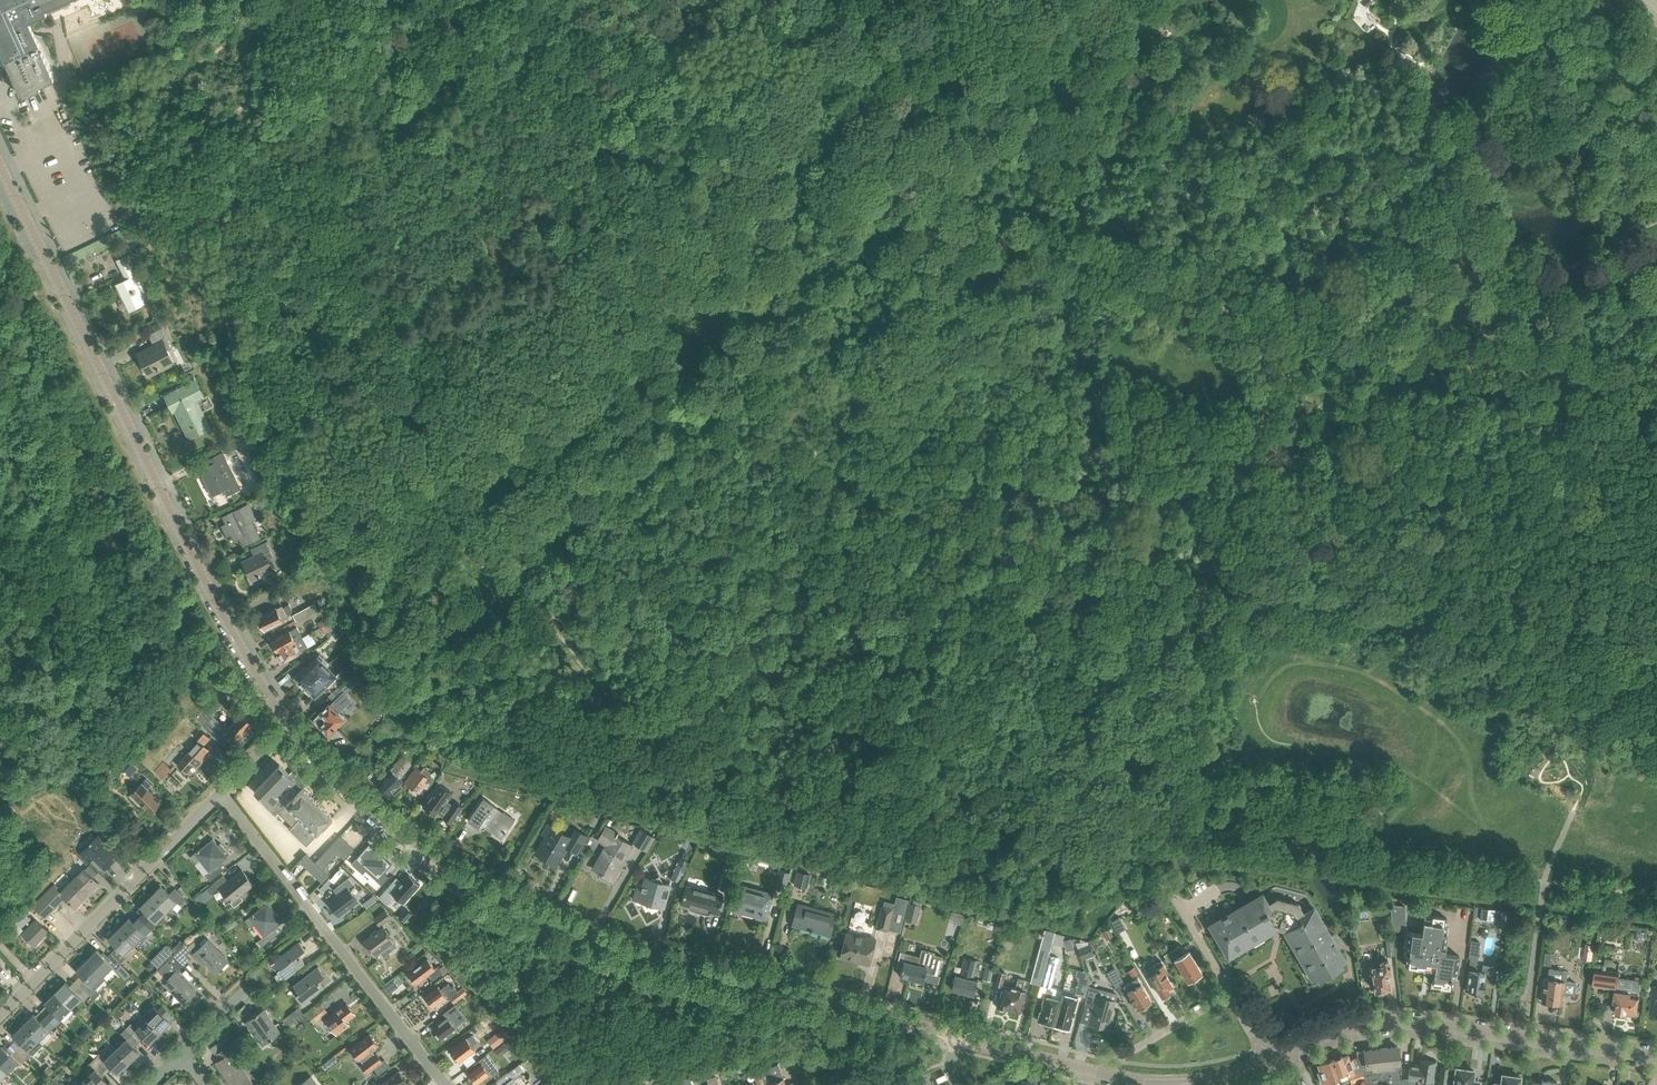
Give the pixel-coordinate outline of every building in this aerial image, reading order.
[(36,48),(38,47),(28,23),(47,15),(44,10),(59,3),(60,6),(69,2),(68,0),(0,0),(0,52),(19,96),(21,95),(22,98),(39,91),(38,88),(40,87),(53,81),(41,54),(38,55),(36,48)] [(127,30),(123,31),(126,43),(140,40),(135,19),(128,21),(129,26),(126,27),(127,30)] [(116,284),(128,310),(149,300),(145,292),(146,291),(143,285),(139,287),(133,276),(138,274),(129,254),(117,260),(126,279),(116,284)] [(153,345),(136,353),(141,363),(145,361),(150,372),(163,366),(164,368),(174,363),(167,350),(171,348),(161,328),(148,334),(153,345)] [(210,427),(193,394),(200,390),(195,379),(165,395),(173,411),(175,410),(189,438),(210,427)] [(225,488),(227,494),(239,489),(232,475),(224,459),(225,458),(223,453),(210,459),(212,464),(200,471),(212,495),(225,488)] [(242,536),(246,544),(260,537),(252,520),(256,518),(249,503),(223,516),(226,523),(221,526),(226,536),(231,534),(234,539),(242,536)] [(242,561),(252,580),(273,570),(268,560),(273,557),(265,542),(251,550),(254,556),(242,561)] [(288,617),(287,615),(291,613),(292,610),(289,604),(283,607),(282,605),(274,609),(273,607),(264,611),(265,613),(258,617),(264,629),(271,625),(272,627),(281,622),(280,620),(288,617)] [(317,610),(314,604),(293,615),(296,621),(317,610)] [(335,638),(348,624),(342,619),(330,632),(335,638)] [(325,624),(323,620),(315,624),(317,628),(325,624)] [(275,648),(277,651),(295,640),(302,636),(297,627),(290,630),(289,630),(284,633),(283,632),(275,636),(276,638),(271,641),(272,644),(271,644),(274,649),(275,648)] [(300,651),(300,650),(308,646),(302,636),(295,640),(277,651),(278,650),(279,653),(277,654),(280,659),(282,657),(283,660),(287,658),(289,660),(296,655),(295,654),(300,651)] [(299,681),(297,683),(303,688),(327,665),(317,655),(296,677),(299,681)] [(303,688),(310,695),(312,693),(315,696),(326,685),(333,691),(347,675),(340,669),(336,673),(327,665),(303,688)] [(329,702),(313,718),(328,733),(344,717),(339,712),(351,699),(343,691),(338,686),(351,672),(351,671),(333,691),(338,696),(330,704),(329,702)] [(252,723),(252,722),(253,721),(247,715),(246,717),(242,713),(229,726),(225,722),(219,729),(210,720),(214,716),(207,710),(198,720),(221,742),(233,731),(240,738),(247,731),(245,730),(252,723)] [(199,765),(212,751),(204,744),(210,738),(199,728),(193,735),(199,740),(178,763),(187,771),(195,761),(199,765)] [(162,777),(170,768),(163,762),(155,771),(162,777)] [(289,827),(307,843),(332,817),(319,804),(321,803),(317,799),(315,801),(302,788),(306,785),(292,771),(289,774),(279,765),(255,791),(267,802),(264,805),(275,815),(279,812),(292,824),(289,827)] [(391,791),(394,794),(402,786),(399,782),(401,780),(393,773),(397,769),(392,765),(384,774),(386,775),(377,784),(388,794),(391,791)] [(421,769),(416,766),(405,781),(419,792),(426,782),(424,780),(430,771),(423,766),(421,769)] [(150,811),(162,800),(148,786),(153,782),(147,775),(130,792),(141,804),(143,802),(150,811)] [(453,792),(439,782),(426,801),(427,802),(424,806),(435,814),(437,811),(445,817),(444,818),(451,823),(463,806),(456,801),(453,805),(447,801),(453,792)] [(501,837),(514,819),(494,805),(494,804),(484,797),(468,820),(478,826),(481,823),(501,837)] [(569,845),(572,847),(578,836),(574,834),(572,838),(551,826),(548,824),(542,834),(545,836),(537,851),(558,863),(569,845)] [(593,867),(613,879),(633,845),(617,836),(618,833),(607,826),(599,839),(607,844),(593,867)] [(641,828),(633,842),(647,851),(655,837),(641,828)] [(578,836),(572,847),(578,851),(587,836),(580,832),(578,836)] [(90,843),(81,853),(89,861),(93,856),(105,868),(116,856),(104,845),(109,841),(101,833),(92,842),(91,841),(89,842),(90,843)] [(142,843),(133,834),(128,840),(136,848),(142,843)] [(338,852),(344,858),(354,848),(341,835),(316,862),(306,853),(300,859),(323,881),(329,874),(323,868),(338,852)] [(213,838),(190,856),(196,863),(200,860),(209,872),(205,875),(210,880),(223,869),(219,865),(229,857),(224,851),(226,850),(220,842),(218,844),(213,838)] [(372,846),(362,859),(382,873),(391,861),(372,846)] [(680,880),(689,861),(692,854),(685,851),(682,858),(680,857),(679,860),(677,862),(677,864),(676,867),(674,869),(675,869),(672,877),(680,880)] [(84,868),(72,880),(87,895),(99,884),(84,868)] [(242,898),(239,895),(253,884),(241,869),(227,880),(223,874),(207,888),(212,893),(220,887),(234,905),(242,898)] [(791,872),(779,869),(774,886),(786,889),(791,872)] [(811,874),(798,870),(794,884),(807,888),(811,874)] [(403,876),(381,895),(390,905),(399,896),(406,904),(427,886),(416,873),(407,881),(403,876)] [(660,906),(665,907),(671,883),(663,882),(659,875),(652,878),(644,876),(643,882),(636,886),(633,898),(643,901),(644,899),(650,908),(659,904),(660,906)] [(342,891),(328,902),(339,915),(358,901),(348,887),(353,883),(348,877),(337,886),(342,891)] [(1154,885),(1147,878),(1137,888),(1144,895),(1154,885)] [(53,884),(43,895),(55,907),(65,897),(75,907),(87,895),(72,880),(61,892),(53,884)] [(764,903),(769,905),(772,895),(758,891),(757,893),(746,890),(747,886),(739,884),(736,895),(742,897),(739,910),(761,916),(764,903)] [(161,885),(150,896),(165,911),(175,900),(179,904),(185,898),(175,888),(169,893),(161,885)] [(681,906),(688,908),(688,910),(699,914),(710,915),(711,912),(718,914),(722,895),(684,887),(681,906)] [(1312,979),(1314,978),(1318,976),(1319,979),(1337,969),(1341,966),(1339,963),(1344,960),(1337,947),(1338,946),(1341,944),(1337,937),(1335,933),(1330,936),(1313,907),(1304,912),(1298,903),(1277,897),(1267,903),(1262,893),(1261,894),(1257,896),(1254,898),(1253,899),(1244,904),(1243,904),(1233,910),(1230,906),(1226,908),(1219,912),(1222,917),(1220,918),(1209,925),(1218,941),(1221,946),(1225,951),(1227,955),(1228,956),(1229,956),(1234,953),(1275,929),(1275,928),(1285,931),(1284,931),(1309,973),(1312,977),(1312,979)] [(45,917),(55,907),(43,895),(33,905),(45,917)] [(150,896),(140,906),(148,914),(143,920),(153,930),(165,919),(161,915),(165,911),(150,896)] [(895,905),(906,908),(909,900),(897,897),(895,905)] [(262,946),(278,933),(274,928),(283,921),(267,901),(245,919),(251,926),(255,923),(264,935),(258,940),(262,946)] [(792,925),(820,932),(830,935),(836,912),(798,902),(792,925)] [(911,903),(907,920),(915,922),(919,905),(911,903)] [(1390,904),(1392,927),(1406,926),(1404,906),(1390,904)] [(882,906),(877,927),(889,930),(894,909),(882,906)] [(1507,920),(1508,908),(1481,907),(1480,918),(1507,920)] [(406,908),(399,916),(404,921),(411,912),(406,908)] [(375,918),(380,925),(390,917),(385,910),(375,918)] [(1444,954),(1447,926),(1446,926),(1447,917),(1433,915),(1433,914),(1425,913),(1422,932),(1408,930),(1406,947),(1405,953),(1408,954),(1406,964),(1418,965),(1418,963),(1425,964),(1424,971),(1430,972),(1431,970),(1435,970),(1434,981),(1434,982),(1434,981),(1441,982),(1441,985),(1452,987),(1454,977),(1456,977),(1457,971),(1458,971),(1460,956),(1444,954)] [(1119,916),(1111,920),(1118,933),(1126,928),(1119,916)] [(129,917),(118,928),(133,943),(138,938),(142,942),(153,930),(143,920),(137,926),(129,917)] [(35,919),(22,933),(34,945),(48,931),(35,919)] [(203,925),(207,930),(212,926),(208,921),(203,925)] [(996,923),(995,929),(1003,931),(1004,924),(996,923)] [(396,946),(397,944),(394,940),(383,926),(364,940),(374,954),(386,945),(389,949),(392,949),(396,946)] [(1107,939),(1113,936),(1111,932),(1114,930),(1111,926),(1103,931),(1107,939)] [(118,928),(108,939),(116,947),(111,952),(121,962),(127,957),(123,953),(133,943),(118,928)] [(841,956),(869,964),(876,939),(867,937),(867,938),(847,933),(841,956)] [(1053,935),(1041,933),(1037,950),(1050,953),(1053,935)] [(1064,935),(1055,933),(1053,941),(1056,941),(1059,940),(1060,939),(1063,939),(1064,935)] [(177,951),(174,955),(183,965),(190,959),(186,955),(196,944),(190,938),(184,943),(181,940),(173,947),(177,951)] [(202,945),(193,954),(203,965),(206,962),(216,972),(228,960),(208,940),(205,938),(200,943),(202,945)] [(1066,951),(1074,949),(1070,938),(1063,940),(1066,951)] [(1387,939),(1385,939),(1387,956),(1395,956),(1393,938),(1387,939)] [(1471,958),(1467,989),(1484,992),(1485,981),(1492,982),(1494,965),(1484,964),(1483,972),(1478,971),(1479,968),(1476,968),(1478,959),(1479,959),(1482,941),(1473,940),(1470,957),(1471,958)] [(304,962),(298,954),(305,949),(299,941),(274,960),(280,967),(278,968),(284,977),(304,962)] [(167,944),(154,957),(160,963),(173,950),(167,944)] [(1090,944),(1078,949),(1082,959),(1094,954),(1090,944)] [(1194,977),(1195,978),(1202,974),(1201,972),(1202,972),(1189,951),(1184,953),(1179,946),(1165,955),(1170,963),(1175,960),(1187,980),(1194,977)] [(904,960),(901,975),(924,980),(926,973),(937,975),(942,956),(934,954),(934,952),(921,948),(919,956),(917,963),(904,960)] [(97,950),(87,960),(105,979),(106,978),(103,976),(110,969),(112,967),(113,966),(125,978),(131,973),(120,963),(121,962),(111,952),(108,956),(104,952),(101,953),(97,950)] [(1075,985),(1076,987),(1076,988),(1064,984),(1063,989),(1051,986),(1052,981),(1054,979),(1053,977),(1054,973),(1056,972),(1055,970),(1057,963),(1059,957),(1048,954),(1047,961),(1040,985),(1047,986),(1045,994),(1044,994),(1036,1020),(1069,1028),(1078,996),(1078,995),(1085,996),(1089,981),(1085,971),(1076,969),(1075,974),(1078,981),(1077,984),(1075,985)] [(196,992),(177,972),(183,965),(174,955),(160,968),(169,978),(164,983),(184,1004),(196,992)] [(952,987),(974,993),(978,979),(974,978),(979,959),(964,956),(962,965),(963,966),(961,975),(955,974),(952,987)] [(413,983),(415,982),(415,983),(428,974),(433,980),(443,972),(437,966),(435,968),(428,958),(421,963),(419,961),(411,967),(413,970),(408,973),(410,977),(409,978),(413,983)] [(87,960),(76,971),(84,979),(79,985),(89,995),(90,994),(94,998),(100,993),(96,988),(105,979),(87,960)] [(1390,985),(1389,974),(1391,973),(1389,960),(1374,962),(1374,966),(1370,967),(1372,977),(1374,976),(1376,990),(1377,989),(1377,992),(1379,994),(1384,993),(1385,991),(1385,987),(1387,987),(1387,985),(1390,985)] [(1168,972),(1162,961),(1146,970),(1162,995),(1164,997),(1166,998),(1171,995),(1171,993),(1170,991),(1170,990),(1168,987),(1172,985),(1166,973),(1168,972)] [(988,965),(984,978),(991,980),(994,967),(988,965)] [(323,987),(317,979),(324,973),(318,966),(293,984),(299,991),(296,993),(303,1002),(323,987)] [(1115,967),(1107,971),(1116,987),(1124,983),(1115,967)] [(1545,978),(1542,1001),(1562,1003),(1563,993),(1575,994),(1576,982),(1566,980),(1567,970),(1550,968),(1548,978),(1545,978)] [(1015,986),(1003,983),(1006,972),(998,970),(995,983),(1003,985),(998,1004),(1020,1010),(1026,987),(1023,986),(1025,979),(1017,977),(1015,986)] [(1619,977),(1620,973),(1597,970),(1594,985),(1616,988),(1615,992),(1616,992),(1615,1002),(1618,1003),(1617,1012),(1617,1013),(1620,1015),(1624,1016),(1627,1015),(1627,1013),(1637,1014),(1640,994),(1642,981),(1619,977)] [(401,975),(385,985),(389,992),(405,982),(401,975)] [(1123,986),(1137,1009),(1151,1001),(1137,978),(1123,986)] [(65,982),(55,993),(69,1007),(79,997),(83,1001),(89,995),(79,985),(73,990),(65,982)] [(451,987),(448,983),(441,989),(439,986),(426,996),(429,1000),(427,1002),(431,1007),(433,1006),(447,996),(449,999),(450,998),(454,1002),(466,993),(462,988),(458,991),(453,985),(451,987)] [(1090,986),(1085,1004),(1093,1006),(1089,1022),(1108,1027),(1115,1000),(1096,995),(1098,988),(1090,986)] [(55,993),(44,1003),(53,1011),(47,1017),(57,1027),(63,1021),(59,1017),(69,1007),(55,993)] [(149,1010),(144,1015),(147,1019),(160,1032),(171,1022),(163,1014),(168,1009),(157,998),(153,1002),(152,1003),(154,1005),(149,1010)] [(355,1014),(347,1003),(325,1020),(336,1035),(349,1025),(346,1020),(355,1014)] [(322,1004),(307,1015),(314,1024),(328,1012),(322,1004)] [(439,1037),(441,1036),(442,1038),(456,1027),(455,1026),(467,1018),(456,1004),(444,1012),(447,1017),(434,1027),(438,1032),(436,1033),(439,1037)] [(281,1032),(264,1008),(246,1021),(263,1044),(281,1032)] [(283,1021),(288,1026),(304,1013),(300,1008),(283,1021)] [(33,1014),(23,1025),(34,1036),(42,1044),(43,1044),(38,1039),(48,1029),(51,1033),(57,1027),(47,1017),(42,1022),(33,1014)] [(131,1023),(126,1028),(137,1039),(141,1035),(149,1043),(160,1032),(147,1019),(144,1015),(143,1015),(133,1025),(131,1023)] [(241,1026),(235,1017),(229,1022),(235,1030),(241,1026)] [(23,1025),(12,1035),(21,1044),(15,1049),(25,1059),(31,1053),(32,1054),(42,1044),(34,1036),(23,1025)] [(139,1052),(132,1044),(137,1039),(126,1028),(121,1033),(126,1039),(116,1049),(129,1062),(139,1052)] [(495,1037),(489,1042),(493,1047),(509,1035),(504,1028),(494,1035),(495,1037)] [(377,1052),(375,1054),(372,1050),(378,1045),(370,1034),(351,1048),(359,1060),(360,1059),(363,1062),(360,1065),(367,1074),(384,1061),(377,1052)] [(472,1045),(477,1041),(472,1034),(451,1050),(460,1061),(475,1049),(472,1045)] [(512,1046),(508,1041),(495,1050),(499,1056),(512,1046)] [(251,1081),(231,1053),(234,1051),(229,1045),(218,1053),(222,1059),(217,1062),(233,1084),(234,1084),(238,1082),(240,1084),(245,1084),(251,1081)] [(0,1048),(0,1066),(6,1072),(16,1061),(20,1065),(25,1059),(15,1049),(10,1055),(2,1046),(0,1048)] [(350,1051),(346,1046),(337,1053),(341,1058),(350,1051)] [(1357,1057),(1363,1078),(1373,1084),(1376,1084),(1377,1083),(1383,1084),(1402,1084),(1401,1084),(1407,1084),(1408,1078),(1401,1078),(1397,1046),(1356,1051),(1357,1057)] [(100,1053),(94,1058),(105,1070),(110,1065),(117,1073),(129,1062),(116,1049),(110,1054),(106,1051),(101,1055),(100,1053)] [(492,1076),(499,1070),(487,1054),(474,1064),(477,1067),(469,1073),(477,1084),(490,1073),(492,1076)] [(1341,1055),(1332,1058),(1339,1077),(1340,1077),(1342,1084),(1351,1081),(1351,1082),(1363,1078),(1357,1057),(1350,1060),(1347,1054),(1342,1056),(1341,1055)] [(101,1075),(105,1070),(94,1058),(89,1063),(95,1069),(84,1079),(89,1084),(105,1084),(108,1082),(101,1075)] [(1322,1084),(1339,1077),(1332,1058),(1323,1061),(1323,1062),(1317,1064),(1320,1070),(1317,1071),(1322,1084)] [(1408,1078),(1407,1084),(1415,1084),(1416,1078),(1432,1081),(1435,1061),(1420,1059),(1419,1065),(1410,1064),(1408,1078)] [(792,1082),(786,1084),(784,1078),(779,1063),(760,1070),(764,1082),(769,1081),(770,1084),(793,1084),(792,1082)] [(524,1071),(519,1064),(508,1072),(514,1079),(524,1071)] [(47,1076),(54,1070),(49,1065),(43,1072),(47,1076)] [(1464,1068),(1464,1066),(1458,1065),(1458,1067),(1456,1067),(1454,1084),(1478,1084),(1479,1080),(1473,1079),(1474,1069),(1464,1068)] [(1441,1067),(1438,1082),(1447,1083),(1449,1068),(1441,1067)] [(753,1072),(758,1084),(764,1082),(760,1070),(753,1072)] [(408,1083),(399,1071),(381,1084),(405,1084),(408,1083)] [(1501,1083),(1495,1082),(1494,1084),(1519,1084),(1520,1076),(1503,1074),(1501,1083)] [(715,1075),(707,1078),(709,1084),(718,1084),(715,1075)] [(311,1076),(297,1084),(317,1084),(311,1076)]
